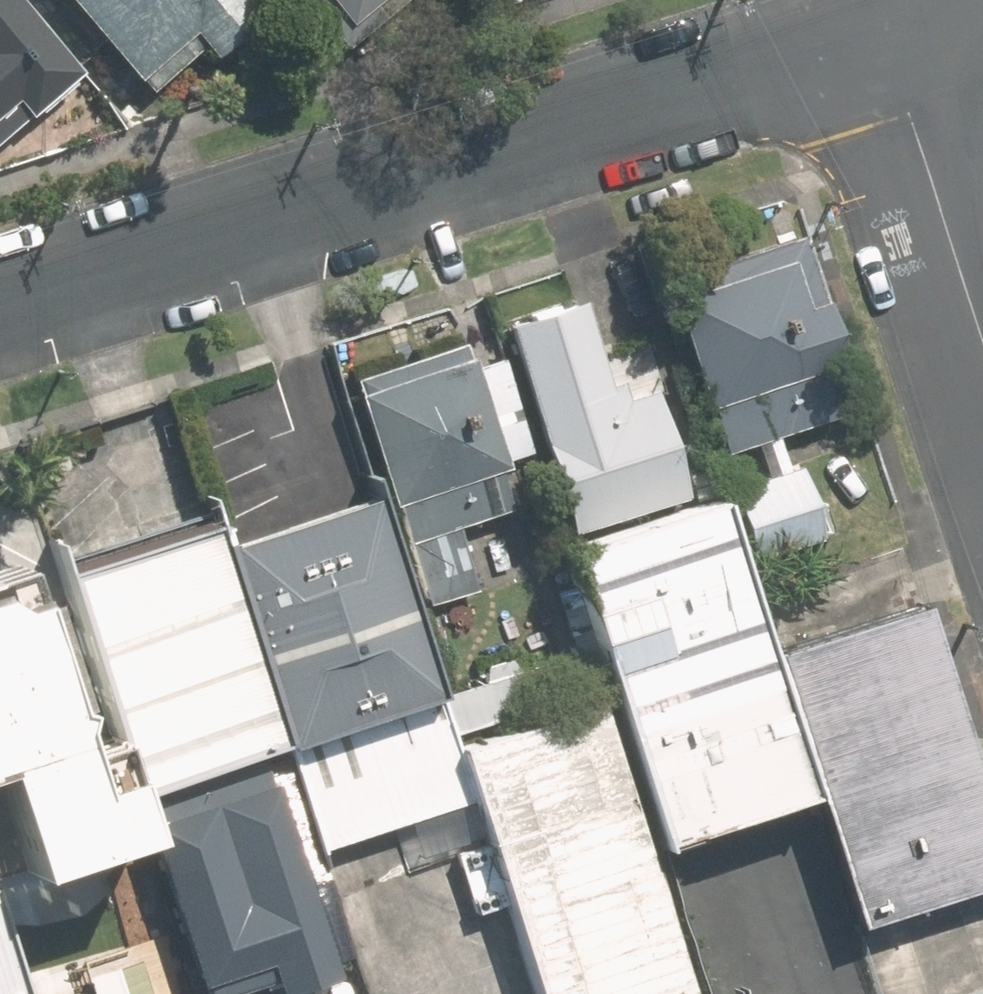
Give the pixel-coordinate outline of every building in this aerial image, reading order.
[(13,0),(0,0),(0,136),(75,74),(13,0)] [(251,0),(71,0),(133,74),(188,28),(211,55),(262,13),(251,0)] [(342,48),(399,0),(301,0),(342,48)] [(796,468),(781,429),(839,407),(821,361),(843,334),(800,223),(660,276),(729,455),(759,444),(769,470),(738,482),(754,523),(823,496),(810,463),(796,468)] [(620,349),(589,268),(495,304),(580,528),(707,479),(653,337),(620,349)] [(535,440),(508,355),(484,363),(476,337),(361,375),(435,603),(489,585),(469,522),(529,503),(511,447),(535,440)] [(373,494),(222,540),(284,740),(434,693),(373,494)] [(594,643),(655,842),(809,795),(761,647),(746,599),(714,500),(564,545),(594,643)] [(67,561),(120,732),(137,787),(257,752),(284,740),(222,540),(215,516),(67,561)] [(28,862),(148,825),(137,787),(120,732),(76,750),(11,537),(0,541),(0,777),(28,862)] [(761,647),(809,795),(851,923),(982,881),(982,792),(917,595),(761,647)] [(434,693),(284,740),(315,842),(468,792),(531,993),(688,993),(600,691),(451,743),(434,693)] [(257,752),(137,787),(148,825),(197,979),(262,958),(271,993),(274,993),(329,975),(257,752)] [(0,916),(0,993),(23,993),(0,916)]
